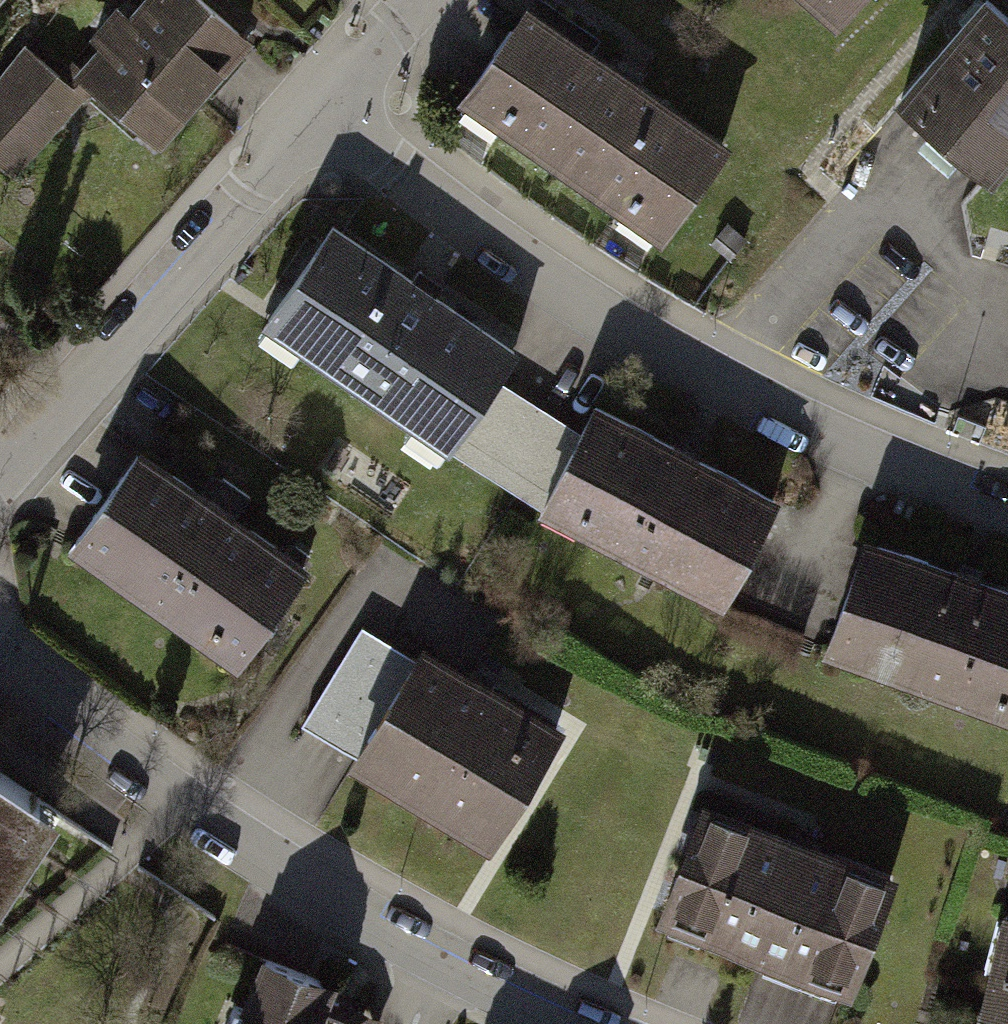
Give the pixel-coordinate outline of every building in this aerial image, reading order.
[(160,147),(250,44),(199,0),(152,0),(83,80),(160,147)] [(848,30),(874,0),(814,0),(848,30)] [(902,109),(994,190),(1007,175),(1007,20),(993,6),(902,109)] [(467,101),(667,242),(730,154),(530,13),(467,101)] [(13,183),(80,104),(27,60),(0,92),(0,172),(13,183)] [(270,328),(455,460),(503,394),(520,369),(336,237),(270,328)] [(455,460),(541,519),(579,442),(503,394),(455,460)] [(541,519),(733,613),(784,510),(591,416),(579,442),(541,519)] [(70,554),(239,671),(303,580),(134,463),(70,554)] [(1007,724),(1007,596),(866,546),(826,660),(1007,724)] [(303,739),(495,857),(561,749),(369,632),(303,739)] [(55,808),(0,771),(0,890),(55,808)] [(660,932),(855,1004),(898,888),(703,816),(660,932)] [(292,958),(327,971),(338,942),(302,929),(292,958)] [(984,1023),(1007,1023),(1007,937),(984,1023)] [(242,1023),(325,1023),(337,995),(266,966),(242,1023)]
